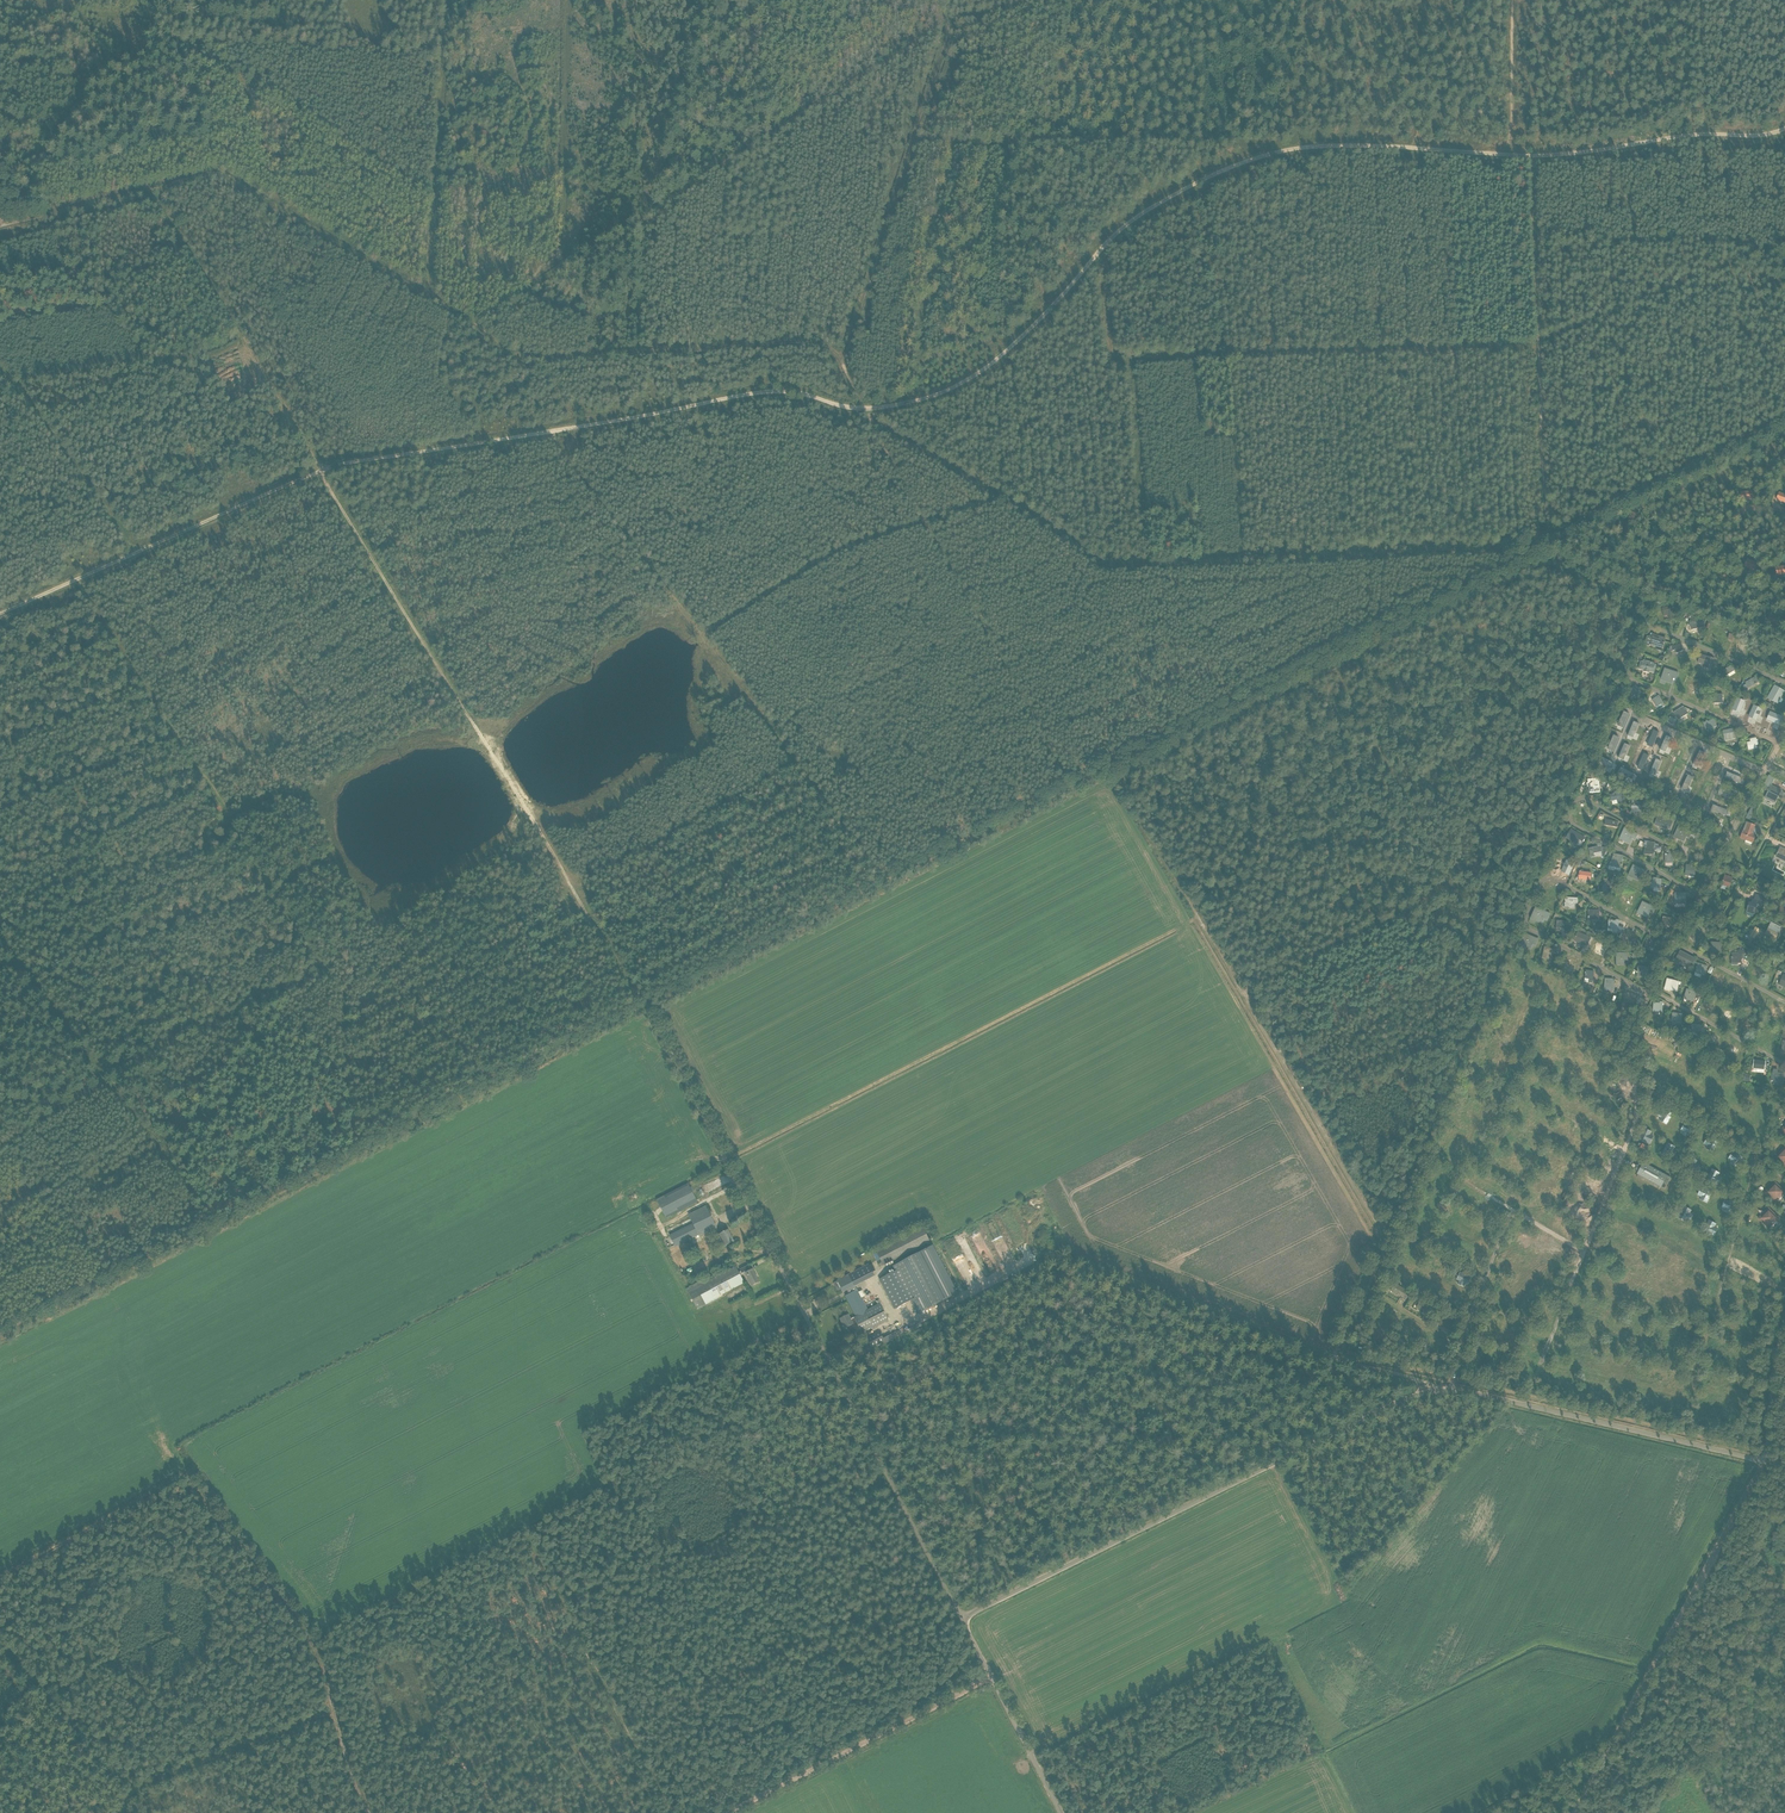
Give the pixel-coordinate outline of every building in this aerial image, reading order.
[(1784,502),(1784,496),(1779,494),(1777,499),(1784,502)] [(1745,566),(1755,570),(1757,564),(1747,560),(1745,566)] [(1668,613),(1669,619),(1674,618),(1673,614),(1675,614),(1674,609),(1668,611),(1667,607),(1662,608),(1663,614),(1668,613)] [(1768,620),(1778,625),(1782,616),(1772,612),(1768,620)] [(1704,627),(1703,621),(1699,620),(1694,621),(1694,620),(1689,621),(1691,630),(1704,627)] [(1647,637),(1645,645),(1649,646),(1650,645),(1658,648),(1659,646),(1663,647),(1664,644),(1664,643),(1665,639),(1653,635),(1652,638),(1647,637)] [(1738,639),(1736,645),(1750,651),(1753,645),(1738,639)] [(1684,650),(1681,645),(1675,647),(1674,645),(1671,647),(1668,653),(1675,650),(1676,653),(1684,650)] [(1779,655),(1776,656),(1774,651),(1770,653),(1771,658),(1767,659),(1769,663),(1774,661),(1774,662),(1777,661),(1776,660),(1780,658),(1779,655)] [(1704,667),(1710,670),(1714,659),(1708,657),(1700,654),(1697,663),(1705,665),(1704,667)] [(1653,664),(1653,663),(1643,661),(1643,662),(1641,662),(1639,669),(1644,670),(1643,672),(1648,673),(1649,672),(1654,673),(1656,665),(1653,664)] [(1723,671),(1725,675),(1736,669),(1735,666),(1732,668),(1731,666),(1723,671)] [(1661,680),(1662,679),(1666,680),(1666,681),(1672,683),(1673,678),(1674,679),(1675,677),(1677,677),(1678,673),(1665,668),(1661,680)] [(1746,684),(1743,686),(1745,689),(1758,682),(1758,681),(1756,677),(1750,680),(1745,682),(1746,684)] [(1694,682),(1690,690),(1704,696),(1708,688),(1694,682)] [(1627,692),(1630,697),(1631,698),(1641,692),(1638,688),(1637,688),(1636,685),(1630,688),(1631,690),(1627,692)] [(1773,695),(1770,694),(1768,698),(1777,704),(1781,696),(1781,697),(1784,691),(1778,687),(1773,695)] [(1729,696),(1714,690),(1711,697),(1726,703),(1729,696)] [(1665,706),(1659,696),(1652,700),(1657,707),(1661,705),(1663,707),(1665,706)] [(1737,698),(1732,709),(1740,712),(1745,701),(1737,698)] [(1754,705),(1749,717),(1756,720),(1762,708),(1754,705)] [(1688,714),(1683,706),(1673,713),(1678,720),(1688,714)] [(1624,711),(1618,725),(1623,727),(1629,714),(1624,711)] [(1771,712),(1768,719),(1779,724),(1782,717),(1771,712)] [(1717,727),(1715,721),(1713,721),(1712,720),(1703,723),(1705,729),(1710,728),(1710,729),(1717,727)] [(1634,721),(1628,735),(1633,737),(1639,723),(1634,721)] [(1735,739),(1733,729),(1723,731),(1725,741),(1735,739)] [(1654,730),(1648,746),(1653,748),(1659,732),(1654,730)] [(1614,735),(1607,749),(1613,751),(1619,737),(1614,735)] [(1666,735),(1660,750),(1665,752),(1671,738),(1666,735)] [(1756,740),(1755,738),(1750,739),(1750,742),(1748,742),(1748,745),(1747,745),(1748,750),(1757,748),(1756,745),(1758,744),(1757,740),(1756,740)] [(1625,743),(1619,758),(1624,760),(1630,746),(1625,743)] [(1688,743),(1680,759),(1686,761),(1693,746),(1688,743)] [(1699,750),(1693,764),(1698,766),(1704,753),(1699,750)] [(1644,753),(1638,769),(1643,771),(1649,755),(1644,753)] [(1601,756),(1598,761),(1612,768),(1614,763),(1601,756)] [(1717,758),(1712,772),(1717,774),(1723,760),(1717,758)] [(1656,759),(1650,773),(1656,775),(1662,761),(1656,759)] [(1621,767),(1618,772),(1632,779),(1635,774),(1621,767)] [(1676,768),(1669,783),(1674,785),(1681,770),(1676,768)] [(1727,772),(1725,777),(1740,784),(1742,779),(1727,772)] [(1687,775),(1681,789),(1686,791),(1692,777),(1687,775)] [(1766,782),(1764,785),(1768,788),(1769,789),(1771,785),(1771,786),(1771,785),(1775,778),(1769,775),(1766,782)] [(1640,778),(1637,783),(1652,790),(1655,784),(1640,778)] [(1599,779),(1588,779),(1588,788),(1589,793),(1595,793),(1595,788),(1599,788),(1599,779)] [(1706,784),(1701,799),(1706,801),(1712,787),(1706,784)] [(1769,789),(1765,798),(1775,803),(1781,790),(1771,786),(1771,785),(1769,789)] [(1663,789),(1660,795),(1675,802),(1678,797),(1663,789)] [(1720,789),(1718,794),(1733,800),(1735,796),(1720,789)] [(1615,794),(1610,795),(1612,801),(1617,799),(1618,803),(1622,801),(1622,800),(1625,799),(1623,791),(1620,792),(1619,793),(1618,790),(1614,791),(1615,794)] [(1641,811),(1641,804),(1641,802),(1637,802),(1637,800),(1632,800),(1632,804),(1630,804),(1630,808),(1632,808),(1632,812),(1636,812),(1636,810),(1639,810),(1639,811),(1641,811)] [(1685,802),(1682,808),(1696,814),(1699,808),(1685,802)] [(1713,805),(1711,810),(1726,816),(1728,811),(1713,805)] [(1588,808),(1581,821),(1589,825),(1595,812),(1588,808)] [(1669,822),(1670,820),(1658,816),(1655,825),(1667,829),(1667,828),(1670,829),(1672,823),(1669,822)] [(1705,817),(1703,822),(1718,829),(1721,824),(1705,817)] [(1609,826),(1617,828),(1618,822),(1615,821),(1616,819),(1613,819),(1612,821),(1605,819),(1605,823),(1609,824),(1609,826)] [(1756,829),(1754,828),(1755,826),(1747,822),(1740,838),(1745,840),(1746,840),(1753,842),(1757,832),(1755,832),(1756,829)] [(1678,826),(1674,837),(1674,836),(1679,838),(1678,839),(1684,841),(1686,837),(1687,837),(1688,835),(1690,836),(1692,832),(1678,826)] [(1625,840),(1624,841),(1630,843),(1632,839),(1633,839),(1634,837),(1636,838),(1637,834),(1624,828),(1620,839),(1620,838),(1625,840)] [(1582,842),(1585,838),(1571,830),(1566,838),(1577,844),(1579,840),(1582,842)] [(1700,838),(1696,845),(1711,852),(1715,845),(1700,838)] [(1645,841),(1644,845),(1646,845),(1646,847),(1645,847),(1644,853),(1644,854),(1650,855),(1650,854),(1654,854),(1655,849),(1654,849),(1655,847),(1656,848),(1655,849),(1655,851),(1661,851),(1661,850),(1661,847),(1658,847),(1659,845),(1655,844),(1655,843),(1654,843),(1649,842),(1645,841)] [(1602,851),(1602,848),(1601,844),(1598,845),(1598,846),(1589,848),(1591,857),(1594,856),(1594,853),(1602,851)] [(1784,849),(1782,848),(1781,850),(1780,849),(1776,857),(1784,861),(1784,850),(1784,849)] [(1609,864),(1609,866),(1614,868),(1614,869),(1620,870),(1620,869),(1622,862),(1623,856),(1614,854),(1612,860),(1611,864),(1609,864)] [(1566,861),(1561,872),(1569,876),(1574,865),(1566,861)] [(1633,865),(1628,876),(1629,875),(1633,877),(1633,878),(1638,880),(1641,876),(1642,876),(1642,874),(1644,875),(1646,871),(1633,865)] [(1694,876),(1695,866),(1686,865),(1685,876),(1688,876),(1688,878),(1694,878),(1694,876)] [(1579,879),(1590,880),(1591,873),(1583,872),(1584,870),(1581,870),(1580,872),(1579,879)] [(1722,885),(1729,887),(1732,877),(1725,875),(1722,885)] [(1652,885),(1651,887),(1660,889),(1660,886),(1661,880),(1654,879),(1655,878),(1653,878),(1652,884),(1652,885)] [(1601,892),(1609,893),(1611,881),(1602,880),(1601,892)] [(1623,890),(1619,899),(1625,902),(1630,893),(1623,890)] [(1550,891),(1545,903),(1553,906),(1559,895),(1550,891)] [(1675,894),(1676,903),(1685,903),(1685,894),(1675,894)] [(1754,914),(1756,907),(1757,905),(1762,906),(1765,898),(1756,895),(1755,900),(1753,899),(1751,903),(1749,903),(1746,912),(1747,912),(1753,914),(1754,914)] [(1565,908),(1574,908),(1575,903),(1578,903),(1578,898),(1565,898),(1565,903),(1565,908)] [(1582,908),(1587,902),(1583,899),(1578,905),(1582,908)] [(1643,901),(1638,912),(1638,911),(1643,913),(1642,914),(1648,917),(1650,912),(1651,913),(1652,911),(1654,912),(1656,907),(1643,901)] [(1531,917),(1536,920),(1542,923),(1544,918),(1545,919),(1546,917),(1548,918),(1550,913),(1536,907),(1531,918),(1531,917)] [(1599,921),(1599,910),(1588,910),(1588,921),(1599,921)] [(1570,931),(1571,926),(1566,925),(1566,921),(1561,921),(1561,920),(1557,920),(1556,927),(1562,928),(1561,936),(1567,936),(1567,931),(1570,931)] [(1617,932),(1619,920),(1616,920),(1616,921),(1609,920),(1608,928),(1613,928),(1613,932),(1617,932)] [(1771,922),(1768,929),(1765,934),(1775,939),(1780,931),(1778,931),(1780,927),(1771,922)] [(1689,936),(1696,944),(1703,938),(1700,935),(1702,933),(1696,926),(1692,929),(1694,932),(1689,936)] [(1750,936),(1754,939),(1760,930),(1756,927),(1750,936)] [(1629,928),(1623,939),(1631,943),(1636,933),(1629,928)] [(1574,941),(1587,947),(1591,938),(1578,932),(1574,941)] [(1537,944),(1539,940),(1525,934),(1520,944),(1520,945),(1521,944),(1526,946),(1525,947),(1531,949),(1533,945),(1534,945),(1535,943),(1537,944)] [(1645,949),(1649,950),(1650,946),(1654,947),(1656,941),(1647,939),(1645,949)] [(1597,940),(1594,947),(1608,955),(1611,948),(1597,940)] [(1716,952),(1720,953),(1721,943),(1711,942),(1711,946),(1710,946),(1710,947),(1711,947),(1710,951),(1716,951),(1716,952)] [(1543,953),(1542,957),(1550,959),(1552,960),(1553,952),(1555,953),(1556,949),(1544,947),(1543,953)] [(1744,959),(1744,951),(1738,950),(1738,953),(1732,953),(1731,965),(1737,966),(1737,963),(1741,963),(1741,959),(1744,959)] [(1688,966),(1689,967),(1693,958),(1680,951),(1676,960),(1684,964),(1685,963),(1689,966),(1688,966)] [(1627,960),(1627,953),(1616,953),(1616,963),(1620,963),(1620,964),(1624,964),(1624,960),(1627,960)] [(1567,956),(1562,967),(1570,971),(1575,960),(1567,956)] [(1761,962),(1757,969),(1770,977),(1774,970),(1761,962)] [(1695,972),(1694,976),(1700,977),(1701,974),(1705,975),(1705,972),(1707,966),(1698,964),(1696,969),(1695,972)] [(1642,977),(1645,977),(1646,972),(1648,972),(1649,967),(1647,967),(1638,967),(1637,975),(1642,976),(1642,977)] [(1592,983),(1594,972),(1586,971),(1585,979),(1589,980),(1589,982),(1592,983)] [(1712,985),(1723,988),(1726,976),(1716,973),(1712,985)] [(1614,986),(1614,981),(1613,981),(1613,979),(1605,979),(1604,989),(1609,989),(1609,990),(1612,991),(1614,991),(1614,988),(1612,988),(1612,986),(1614,986)] [(1670,990),(1676,992),(1679,982),(1677,981),(1667,979),(1665,987),(1671,989),(1670,990)] [(1626,988),(1619,1002),(1627,1006),(1634,992),(1626,988)] [(1693,1001),(1696,993),(1687,990),(1684,997),(1690,999),(1689,1000),(1693,1001)] [(1751,991),(1748,1001),(1758,1004),(1761,994),(1751,991)] [(1706,997),(1699,1008),(1704,1011),(1711,1000),(1706,997)] [(1660,1003),(1653,1003),(1653,1011),(1662,1012),(1663,1002),(1660,1002),(1660,1003)] [(1784,1006),(1784,1005),(1772,1004),(1771,1015),(1784,1017),(1784,1006)] [(1722,1008),(1720,1018),(1731,1020),(1732,1010),(1722,1008)] [(1680,1023),(1681,1014),(1672,1013),(1672,1021),(1676,1021),(1676,1022),(1680,1023)] [(1749,1030),(1750,1020),(1738,1018),(1736,1028),(1749,1030)] [(1694,1033),(1698,1034),(1699,1028),(1701,1029),(1702,1026),(1688,1024),(1687,1032),(1689,1032),(1689,1031),(1694,1032),(1694,1033)] [(1714,1033),(1707,1045),(1713,1048),(1714,1047),(1715,1045),(1720,1036),(1714,1033)] [(1731,1042),(1723,1056),(1730,1060),(1738,1046),(1731,1042)] [(1764,1071),(1765,1064),(1758,1063),(1758,1062),(1755,1062),(1754,1070),(1764,1071)] [(1783,1082),(1784,1074),(1777,1073),(1777,1070),(1774,1070),(1770,1079),(1780,1080),(1780,1082),(1783,1082)] [(1682,1126),(1680,1133),(1690,1137),(1693,1130),(1682,1126)] [(1654,1135),(1652,1134),(1653,1130),(1644,1129),(1641,1141),(1652,1144),(1654,1135)] [(1704,1146),(1711,1150),(1716,1142),(1708,1138),(1704,1146)] [(1669,1143),(1663,1154),(1671,1159),(1678,1148),(1669,1143)] [(1784,1148),(1776,1156),(1776,1159),(1784,1167),(1784,1148)] [(1728,1162),(1738,1167),(1744,1156),(1733,1151),(1728,1162)] [(1637,1174),(1659,1187),(1660,1187),(1663,1189),(1670,1177),(1666,1175),(1644,1163),(1642,1166),(1639,1165),(1636,1169),(1639,1171),(1637,1174)] [(1722,1177),(1719,1176),(1720,1172),(1711,1169),(1708,1180),(1720,1183),(1722,1177)] [(1784,1191),(1776,1183),(1774,1183),(1766,1191),(1766,1194),(1774,1202),(1776,1202),(1778,1200),(1779,1201),(1784,1196),(1783,1195),(1784,1194),(1784,1191)] [(656,1200),(665,1218),(697,1202),(692,1191),(693,1191),(691,1187),(690,1188),(688,1184),(656,1200)] [(1700,1191),(1697,1198),(1708,1202),(1711,1196),(1700,1191)] [(1725,1198),(1721,1210),(1729,1212),(1733,1201),(1725,1198)] [(693,1223),(669,1235),(675,1247),(698,1235),(699,1237),(711,1230),(716,1228),(705,1205),(700,1208),(688,1214),(689,1216),(693,1223)] [(1690,1222),(1693,1214),(1691,1213),(1692,1209),(1685,1207),(1680,1219),(1690,1222)] [(1767,1209),(1759,1217),(1759,1220),(1767,1227),(1770,1227),(1771,1226),(1772,1227),(1777,1222),(1776,1221),(1778,1219),(1778,1217),(1770,1209),(1767,1209)] [(982,1224),(989,1239),(998,1234),(991,1220),(982,1224)] [(1710,1229),(1708,1232),(1715,1235),(1720,1225),(1708,1220),(1705,1227),(1710,1229)] [(723,1232),(719,1235),(725,1246),(734,1241),(728,1230),(725,1232),(724,1231),(723,1232)] [(632,1247),(643,1242),(640,1235),(629,1240),(632,1247)] [(895,1271),(879,1279),(894,1309),(911,1300),(918,1314),(957,1294),(932,1246),(893,1266),(895,1271)] [(748,1264),(740,1269),(742,1273),(751,1268),(748,1264)] [(838,1280),(843,1292),(874,1276),(868,1265),(838,1280)] [(722,1294),(745,1282),(736,1266),(707,1281),(705,1278),(686,1288),(697,1310),(723,1296),(722,1294)] [(745,1273),(751,1286),(759,1282),(753,1269),(745,1273)] [(1464,1287),(1465,1283),(1469,1285),(1472,1276),(1459,1272),(1455,1283),(1464,1287)] [(1394,1283),(1390,1290),(1392,1291),(1392,1293),(1394,1293),(1395,1293),(1405,1299),(1409,1292),(1394,1283)] [(676,1288),(673,1289),(679,1304),(682,1303),(676,1288)] [(848,1315),(840,1319),(845,1328),(853,1324),(852,1324),(856,1322),(861,1332),(872,1327),(873,1328),(888,1320),(880,1304),(868,1310),(857,1290),(851,1293),(845,1296),(856,1316),(850,1319),(848,1315)] [(743,1303),(745,1309),(751,1307),(749,1301),(743,1303)] [(1418,1306),(1417,1307),(1418,1308),(1419,1309),(1420,1309),(1429,1314),(1433,1308),(1422,1301),(1419,1306),(1418,1306)] [(716,1311),(718,1316),(724,1314),(722,1308),(716,1311)] [(1391,1309),(1382,1324),(1393,1329),(1401,1314),(1391,1309)] [(1440,1323),(1440,1325),(1440,1326),(1441,1326),(1442,1326),(1453,1331),(1456,1324),(1444,1318),(1441,1323),(1440,1323)] [(1689,1339),(1697,1341),(1700,1330),(1692,1329),(1689,1339)] [(885,1342),(880,1331),(866,1338),(871,1349),(885,1342)] [(1504,1352),(1499,1365),(1504,1367),(1504,1369),(1506,1369),(1507,1369),(1507,1367),(1507,1366),(1511,1355),(1504,1352)]
